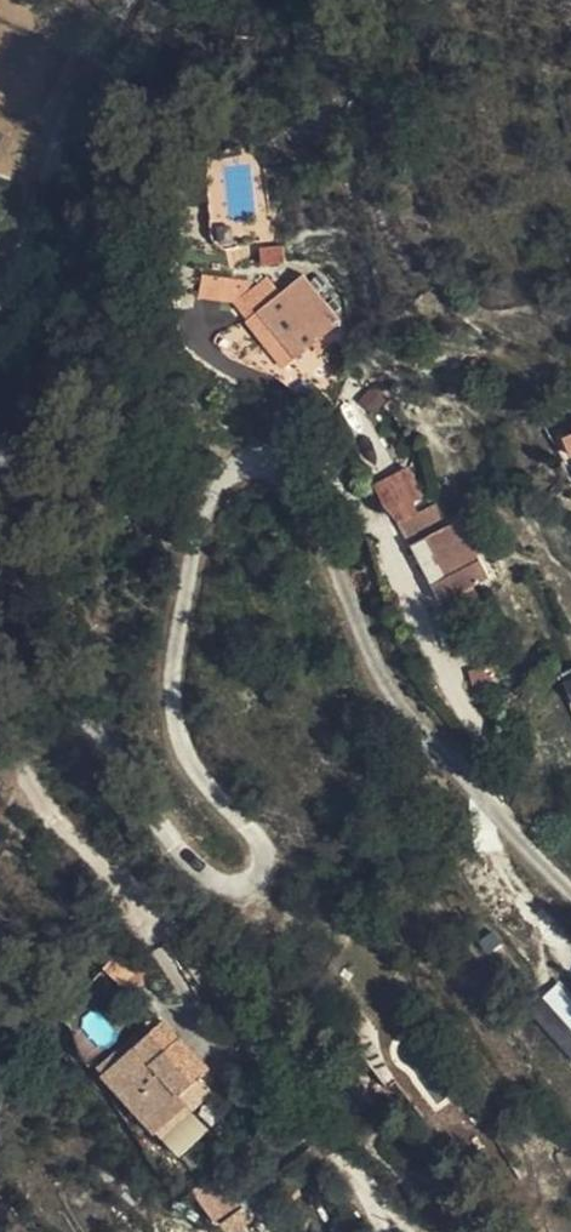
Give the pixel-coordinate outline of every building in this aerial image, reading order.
[(282,291),(321,339),(366,309),(325,260),(309,273),(293,250),(276,266),(256,283),(252,286),(267,305),(282,291)] [(256,283),(276,266),(276,256),(219,255),(218,280),(256,283)] [(304,354),(321,339),(282,291),(267,305),(304,354)] [(419,503),(433,494),(427,482),(439,474),(423,450),(393,468),(398,478),(419,503)] [(521,556),(489,494),(471,506),(456,480),(433,494),(419,503),(462,587),(479,577),(485,589),(495,583),(490,572),(521,556)] [(466,630),(489,627),(486,598),(463,601),(466,630)] [(485,669),(507,666),(505,652),(484,654),(485,669)] [(570,1063),(570,995),(561,981),(527,1006),(570,1063)] [(106,1081),(160,1147),(193,1118),(185,1108),(202,1095),(215,1086),(166,1024),(151,1036),(155,1041),(106,1081)] [(102,1076),(106,1081),(155,1041),(151,1036),(102,1076)] [(193,1118),(195,1120),(210,1107),(202,1095),(185,1108),(193,1118)] [(213,1143),(195,1120),(193,1118),(160,1147),(180,1171),(213,1143)] [(212,1230),(231,1217),(206,1183),(190,1196),(212,1230)]
